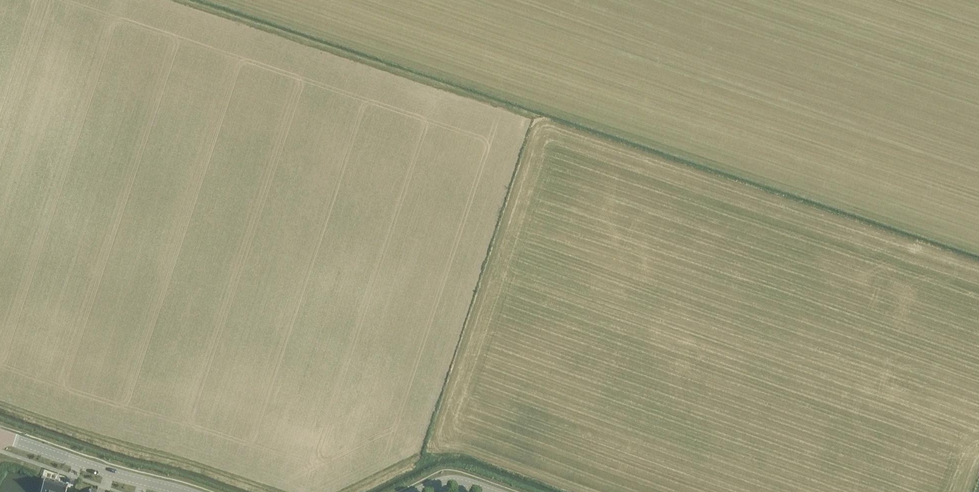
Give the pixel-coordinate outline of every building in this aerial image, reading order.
[(42,491),(66,491),(68,486),(46,479),(44,484),(42,491)]
